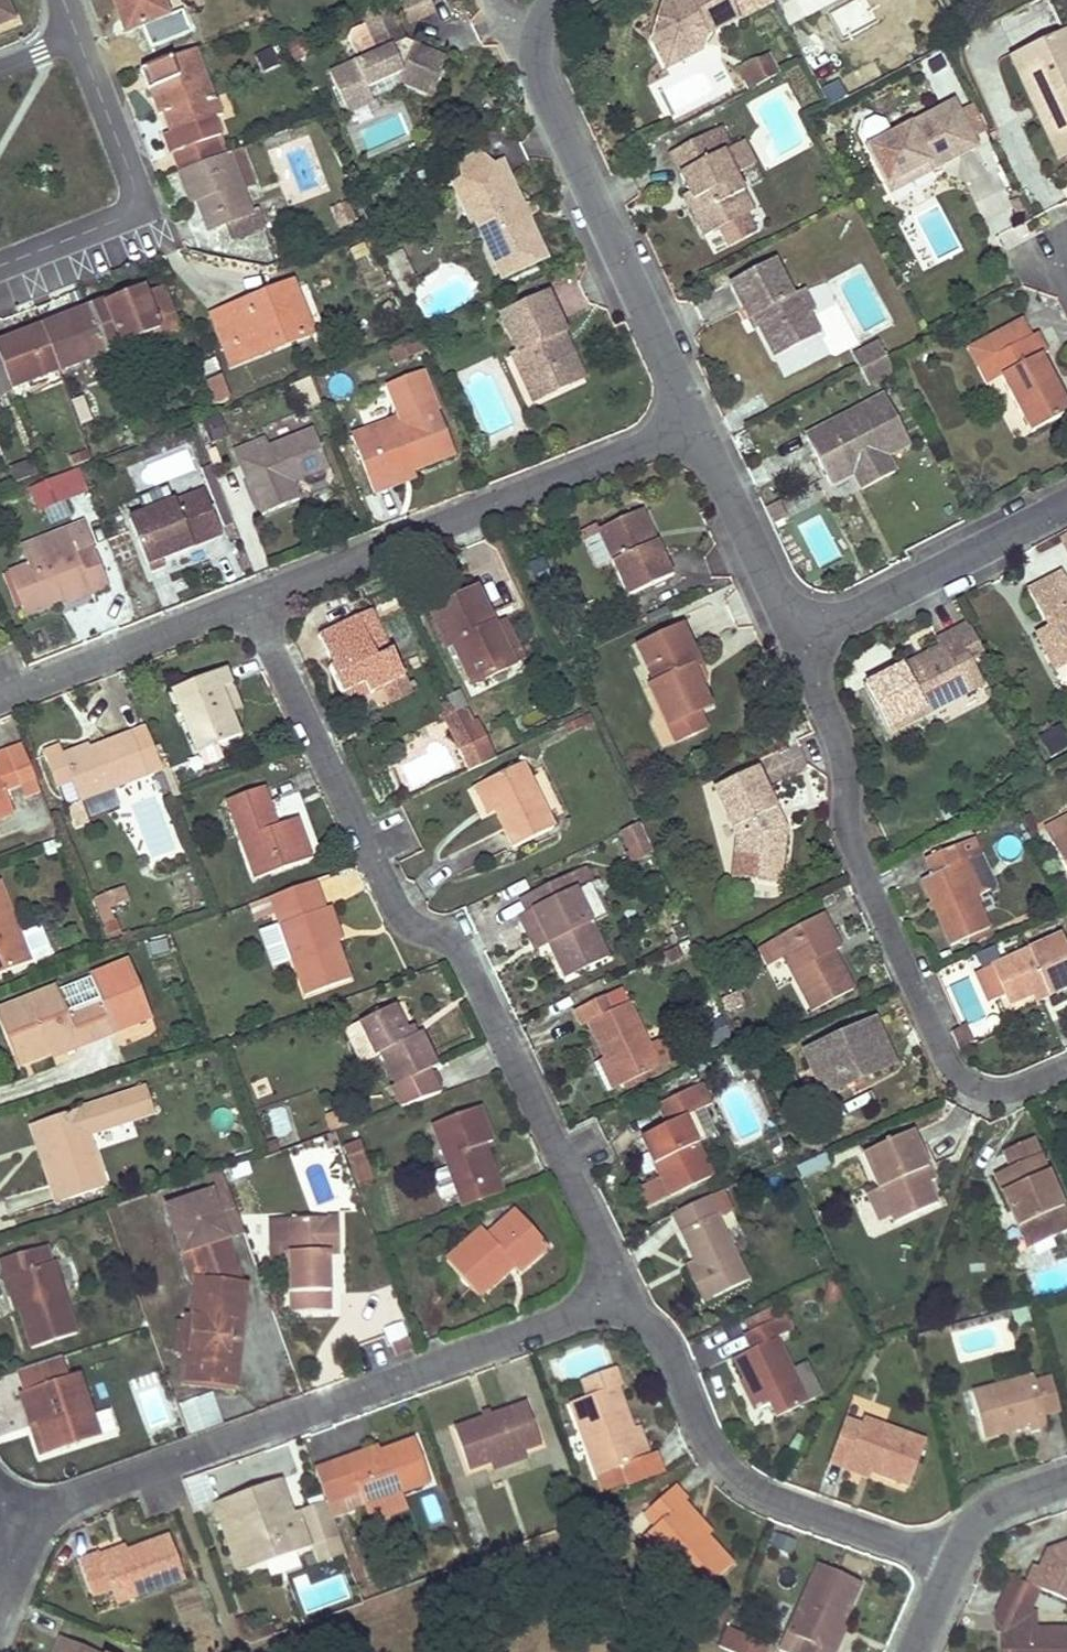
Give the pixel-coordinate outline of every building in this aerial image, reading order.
[(6,0),(0,0),(0,25),(14,19),(6,0)] [(161,0),(113,0),(117,13),(127,9),(135,29),(167,16),(161,0)] [(448,58),(405,40),(386,0),(381,0),(359,10),(365,25),(378,52),(359,61),(355,63),(355,61),(329,73),(344,104),(369,93),(367,88),(402,73),(436,87),(448,58)] [(429,0),(401,0),(399,1),(409,24),(434,13),(429,0)] [(729,0),(681,0),(673,4),(664,1),(652,43),(678,51),(683,61),(702,51),(706,36),(738,19),(729,0)] [(770,0),(729,0),(738,19),(771,2),(770,0)] [(135,29),(127,9),(117,13),(125,33),(135,29)] [(378,52),(365,25),(351,31),(348,37),(359,61),(378,52)] [(826,50),(816,32),(801,40),(811,58),(826,50)] [(1065,32),(1016,54),(1040,105),(1046,102),(1049,110),(1044,113),(1058,144),(1066,140),(1066,36),(1065,32)] [(314,52),(306,37),(288,46),(295,61),(314,52)] [(683,61),(678,51),(652,43),(666,70),(683,61)] [(277,64),(270,49),(258,55),(265,70),(277,64)] [(212,99),(194,50),(140,70),(148,90),(150,90),(155,88),(161,105),(165,103),(167,110),(163,111),(164,113),(171,132),(165,135),(172,154),(173,153),(221,136),(214,119),(207,101),(212,99)] [(1066,157),(1066,140),(1058,144),(1044,113),(1049,110),(1046,102),(1040,105),(1016,54),(1011,57),(1059,161),(1066,157)] [(779,75),(768,55),(746,66),(757,87),(779,75)] [(757,87),(746,66),(739,70),(749,90),(757,87)] [(432,97),(436,87),(402,73),(398,82),(432,97)] [(848,93),(841,79),(822,88),(829,102),(848,93)] [(161,105),(155,88),(150,90),(159,114),(164,113),(163,111),(167,110),(165,103),(161,105)] [(349,114),(374,103),(369,93),(344,104),(349,114)] [(222,115),(215,97),(212,99),(207,101),(214,119),(222,115)] [(869,147),(867,148),(887,186),(929,163),(932,171),(977,147),(971,137),(959,113),(953,103),(892,136),(884,121),(874,119),(865,123),(862,133),(869,147)] [(972,106),(959,113),(971,137),(984,130),(972,106)] [(734,175),(755,164),(743,141),(732,147),(721,127),(669,154),(690,193),(693,200),(687,203),(704,237),(742,217),(732,198),(743,192),(734,175)] [(227,153),(221,136),(173,153),(180,172),(227,153)] [(256,186),(241,148),(227,153),(241,191),(256,186)] [(461,180),(494,164),(480,152),(460,161),(461,180)] [(241,191),(227,153),(180,172),(189,194),(196,191),(199,199),(198,200),(199,202),(209,229),(226,222),(233,239),(264,227),(257,210),(250,213),(241,191)] [(519,222),(514,210),(523,206),(502,161),(494,164),(461,180),(452,184),(471,225),(476,223),(501,279),(547,258),(529,218),(519,222)] [(929,163),(887,186),(890,193),(932,171),(929,163)] [(199,199),(196,191),(189,194),(192,204),(199,202),(198,200),(199,199)] [(752,212),(743,192),(732,198),(742,217),(752,212)] [(693,200),(690,193),(683,197),(687,203),(693,200)] [(355,220),(347,201),(332,208),(340,227),(355,220)] [(529,218),(536,209),(535,207),(523,206),(514,210),(519,222),(529,218)] [(412,276),(400,250),(384,258),(396,282),(405,278),(405,280),(412,276)] [(803,290),(784,255),(729,283),(749,320),(756,316),(761,325),(758,327),(759,328),(775,358),(814,337),(792,296),(803,290)] [(404,299),(412,295),(405,280),(405,278),(396,282),(404,299)] [(296,294),(292,283),(260,296),(265,307),(296,294)] [(183,333),(164,286),(144,294),(110,308),(107,302),(89,309),(106,353),(157,333),(161,342),(183,333)] [(110,308),(144,294),(142,289),(107,302),(110,308)] [(814,311),(803,290),(792,296),(814,337),(820,334),(809,314),(814,311)] [(232,366),(312,333),(296,294),(265,307),(260,296),(212,315),(232,366)] [(565,332),(548,294),(500,316),(517,353),(521,351),(543,398),(584,379),(569,345),(565,347),(559,335),(563,333),(565,332)] [(106,353),(89,309),(41,329),(58,372),(106,353)] [(761,325),(756,316),(749,320),(754,330),(759,328),(758,327),(761,325)] [(1031,337),(1022,320),(967,349),(986,385),(1001,378),(991,359),(1031,337)] [(0,345),(0,364),(10,390),(27,383),(29,390),(41,386),(42,390),(62,383),(58,372),(41,329),(0,345)] [(569,345),(563,333),(559,335),(565,347),(569,345)] [(395,363),(426,350),(418,334),(388,348),(395,363)] [(1041,356),(1048,353),(1038,334),(1031,337),(991,359),(1001,378),(1031,433),(1066,414),(1066,405),(1059,390),(1054,392),(1051,386),(1055,384),(1041,356)] [(194,361),(184,337),(178,339),(188,364),(194,361)] [(886,357),(879,342),(853,355),(861,371),(886,357)] [(543,398),(521,351),(517,353),(511,356),(533,403),(543,398)] [(894,373),(886,357),(861,371),(869,386),(894,373)] [(0,364),(0,395),(10,391),(10,390),(0,364)] [(455,454),(422,371),(387,385),(399,416),(366,429),(366,430),(352,436),(374,494),(391,487),(389,481),(414,470),(455,454)] [(230,398),(222,373),(207,378),(215,403),(230,398)] [(319,403),(311,378),(292,384),(301,409),(319,403)] [(83,395),(72,400),(82,424),(94,419),(83,395)] [(910,444),(885,395),(864,405),(867,411),(838,427),(835,420),(805,436),(830,485),(854,473),(857,471),(861,477),(890,462),(887,456),(910,444)] [(838,427),(867,411),(864,405),(835,420),(838,427)] [(225,436),(218,417),(203,423),(209,441),(225,436)] [(144,437),(156,431),(151,420),(139,426),(144,437)] [(291,482),(289,476),(294,474),(297,480),(328,467),(313,430),(269,448),(265,438),(235,451),(262,515),(298,500),(291,482)] [(88,460),(85,451),(70,457),(73,466),(88,460)] [(36,474),(31,460),(10,468),(16,482),(36,474)] [(862,489),(895,472),(890,462),(861,477),(857,471),(854,473),(862,489)] [(232,518),(212,466),(201,470),(208,489),(222,523),(232,518)] [(329,487),(333,479),(328,467),(297,480),(301,491),(310,495),(329,487)] [(391,487),(416,477),(414,470),(389,481),(391,487)] [(85,491),(77,472),(58,479),(67,499),(85,491)] [(67,499),(58,479),(35,489),(37,493),(32,496),(38,510),(67,499)] [(222,535),(217,524),(203,491),(129,520),(150,571),(164,565),(162,559),(222,535)] [(784,518),(778,503),(765,509),(771,524),(784,518)] [(673,575),(657,541),(652,543),(648,534),(653,532),(642,510),(597,530),(628,597),(673,575)] [(110,587),(85,525),(69,531),(68,528),(23,546),(30,565),(8,573),(24,614),(63,599),(89,589),(92,594),(110,587)] [(657,541),(653,532),(648,534),(652,543),(657,541)] [(1062,572),(1028,591),(1043,621),(1052,616),(1056,624),(1047,628),(1036,634),(1061,681),(1066,678),(1066,583),(1062,572)] [(513,666),(495,627),(493,625),(488,627),(484,617),(489,615),(476,588),(430,610),(448,648),(453,646),(472,686),(513,666)] [(65,605),(92,594),(89,589),(63,599),(65,605)] [(405,677),(372,610),(318,636),(333,666),(329,668),(342,695),(365,684),(370,694),(385,687),(405,677)] [(493,625),(489,615),(484,617),(488,627),(493,625)] [(1056,624),(1052,616),(1043,621),(1047,628),(1056,624)] [(524,661),(505,622),(495,627),(513,666),(524,661)] [(982,685),(970,661),(984,653),(969,623),(937,640),(941,646),(929,653),(931,657),(919,664),(917,659),(865,686),(890,733),(926,714),(931,701),(940,697),(953,701),(982,685)] [(699,683),(692,669),(700,665),(682,627),(638,647),(655,684),(650,686),(668,725),(698,711),(709,706),(699,683)] [(919,664),(931,657),(929,653),(917,659),(919,664)] [(706,680),(700,665),(692,669),(699,683),(706,680)] [(230,712),(220,686),(230,682),(225,669),(172,690),(198,753),(217,745),(240,736),(230,712)] [(412,693),(405,677),(385,687),(392,703),(412,693)] [(240,708),(230,682),(220,686),(230,712),(240,708)] [(370,694),(365,684),(342,695),(347,705),(370,694)] [(926,714),(953,701),(940,697),(931,701),(926,714)] [(466,709),(456,715),(464,731),(474,726),(466,709)] [(705,727),(698,711),(668,725),(676,742),(705,727)] [(464,731),(456,715),(443,720),(452,737),(464,731)] [(474,726),(464,731),(471,745),(480,765),(493,760),(476,725),(474,726)] [(81,801),(162,769),(145,727),(89,749),(64,759),(63,754),(59,746),(43,752),(58,788),(73,782),(81,801)] [(1066,747),(1066,740),(1061,727),(1043,736),(1052,755),(1066,747)] [(471,745),(464,731),(452,737),(459,751),(471,745)] [(64,759),(89,749),(88,744),(63,754),(64,759)] [(4,790),(20,784),(34,779),(34,778),(22,745),(0,754),(0,819),(13,813),(4,790)] [(223,760),(217,745),(198,753),(203,768),(223,760)] [(480,765),(471,745),(459,751),(468,772),(480,765)] [(553,828),(522,763),(482,783),(495,811),(513,848),(553,828)] [(174,781),(168,767),(162,769),(167,783),(174,781)] [(780,883),(785,829),(782,820),(775,820),(771,811),(776,809),(757,767),(714,788),(737,837),(733,878),(780,883)] [(39,790),(34,779),(20,784),(25,796),(39,790)] [(179,795),(174,781),(167,783),(173,798),(179,795)] [(495,811),(482,783),(474,787),(488,815),(495,811)] [(311,859),(297,819),(277,826),(264,787),(227,801),(255,879),(311,859)] [(782,820),(776,809),(771,811),(775,820),(782,820)] [(1021,820),(1030,836),(1037,832),(1029,816),(1021,820)] [(1045,829),(1053,844),(1052,844),(1066,873),(1066,818),(1045,829)] [(649,843),(640,823),(621,832),(630,851),(632,851),(649,843)] [(921,880),(950,946),(989,929),(975,896),(996,886),(974,837),(925,859),(932,875),(921,880)] [(62,851),(58,839),(44,844),(48,856),(62,851)] [(636,861),(654,854),(649,843),(632,851),(636,861)] [(608,957),(591,923),(609,915),(598,892),(601,890),(596,882),(593,883),(586,868),(521,899),(528,915),(533,912),(548,943),(565,978),(608,957)] [(275,913),(320,897),(315,881),(250,905),(256,920),(275,913)] [(0,886),(0,974),(31,962),(30,960),(20,934),(0,886)] [(129,900),(125,887),(119,890),(124,902),(129,900)] [(109,908),(124,902),(119,890),(94,899),(103,924),(114,920),(109,908)] [(325,909),(320,897),(275,913),(280,925),(325,909)] [(343,940),(331,907),(325,909),(337,942),(343,940)] [(337,942),(325,909),(280,925),(292,960),(305,995),(351,979),(337,942)] [(548,943),(533,912),(528,915),(521,919),(527,935),(536,949),(548,943)] [(854,989),(833,951),(840,947),(822,914),(775,940),(784,957),(813,1011),(854,989)] [(687,937),(680,922),(671,926),(679,941),(687,937)] [(292,960),(280,925),(260,932),(272,967),(292,960)] [(51,952),(41,926),(20,934),(30,960),(51,952)] [(1048,995),(1066,987),(1066,947),(1062,935),(991,967),(1003,993),(1009,1006),(1033,995),(1046,989),(1048,995)] [(170,953),(167,939),(149,943),(152,957),(170,953)] [(784,957),(775,940),(758,949),(767,966),(784,957)] [(669,964),(680,960),(675,950),(665,954),(669,964)] [(152,1017),(129,961),(90,977),(100,1001),(67,1013),(57,986),(0,1010),(0,1025),(13,1056),(28,1050),(33,1060),(78,1042),(80,1047),(152,1017)] [(1003,993),(991,967),(979,972),(991,998),(1003,993)] [(751,1002),(744,989),(724,998),(730,1012),(751,1002)] [(1046,989),(1033,995),(1036,1001),(1048,995),(1046,989)] [(659,1068),(648,1045),(628,1003),(610,1011),(603,997),(574,1011),(582,1027),(588,1024),(605,1059),(619,1088),(659,1068)] [(436,1066),(420,1033),(415,1035),(409,1038),(406,1031),(394,1006),(359,1023),(376,1056),(381,1054),(396,1086),(391,1088),(401,1107),(440,1093),(428,1070),(436,1066)] [(730,1036),(723,1020),(710,1025),(717,1041),(730,1036)] [(893,1064),(873,1021),(806,1051),(826,1095),(893,1064)] [(376,1056),(359,1023),(345,1031),(361,1063),(376,1056)] [(967,1024),(953,1029),(959,1044),(972,1039),(967,1024)] [(415,1035),(412,1028),(406,1031),(409,1038),(415,1035)] [(675,1060),(663,1038),(648,1045),(659,1068),(675,1060)] [(33,1060),(28,1050),(13,1056),(17,1066),(33,1060)] [(619,1088),(605,1059),(594,1064),(607,1093),(619,1088)] [(697,1144),(685,1117),(694,1113),(712,1104),(702,1084),(657,1106),(667,1125),(641,1138),(661,1178),(636,1189),(646,1209),(713,1177),(697,1144)] [(106,1188),(88,1136),(154,1114),(146,1087),(35,1124),(61,1202),(106,1188)] [(283,1107),(268,1112),(276,1134),(290,1129),(283,1107)] [(485,1144),(493,1141),(480,1107),(432,1125),(448,1168),(432,1173),(441,1199),(457,1193),(463,1208),(503,1193),(498,1178),(491,1180),(479,1146),(485,1144)] [(351,1124),(346,1110),(327,1116),(331,1130),(351,1124)] [(706,1140),(694,1113),(685,1117),(697,1144),(706,1140)] [(61,1202),(35,1124),(30,1125),(56,1204),(61,1202)] [(928,1183),(922,1170),(929,1167),(912,1131),(863,1153),(880,1191),(891,1216),(894,1223),(937,1203),(928,1183)] [(1032,1139),(1005,1151),(1012,1168),(995,1176),(1029,1249),(1066,1231),(1066,1217),(1032,1139)] [(280,1150),(276,1141),(265,1145),(269,1155),(280,1150)] [(367,1162),(359,1142),(343,1148),(350,1168),(367,1162)] [(498,1178),(485,1144),(479,1146),(491,1180),(498,1178)] [(830,1166),(824,1154),(814,1159),(819,1170),(830,1166)] [(819,1170),(814,1159),(798,1166),(804,1178),(819,1170)] [(372,1179),(367,1162),(350,1168),(356,1185),(372,1179)] [(235,1178),(250,1174),(247,1163),(232,1168),(235,1178)] [(934,1180),(929,1167),(922,1170),(928,1183),(934,1180)] [(244,1232),(222,1171),(203,1178),(209,1193),(166,1207),(181,1253),(226,1237),(244,1232)] [(717,1217),(709,1199),(722,1192),(722,1191),(672,1215),(697,1266),(702,1276),(693,1281),(703,1303),(748,1280),(717,1217)] [(891,1216),(880,1191),(868,1197),(880,1221),(891,1216)] [(731,1210),(722,1192),(709,1199),(717,1217),(731,1210)] [(531,1260),(524,1252),(540,1238),(516,1211),(488,1235),(482,1228),(446,1261),(479,1296),(492,1284),(488,1280),(509,1262),(513,1266),(519,1272),(531,1260)] [(329,1254),(329,1243),(339,1242),(339,1218),(289,1219),(289,1220),(270,1221),(271,1261),(290,1260),(291,1312),(330,1311),(329,1254)] [(243,1284),(226,1237),(181,1253),(189,1274),(195,1272),(196,1279),(243,1284)] [(531,1260),(548,1246),(540,1238),(524,1252),(531,1260)] [(340,1254),(339,1242),(329,1243),(329,1254),(340,1254)] [(53,1262),(43,1265),(38,1249),(0,1260),(0,1263),(5,1279),(9,1278),(19,1309),(32,1348),(76,1334),(53,1262)] [(492,1284),(513,1266),(509,1262),(488,1280),(492,1284)] [(702,1276),(697,1266),(687,1270),(693,1281),(702,1276)] [(19,1309),(9,1278),(5,1279),(15,1311),(19,1309)] [(241,1327),(246,1284),(243,1284),(196,1279),(196,1284),(193,1318),(192,1324),(185,1324),(185,1322),(177,1322),(175,1354),(189,1355),(186,1381),(236,1385),(238,1363),(229,1363),(233,1326),(241,1327)] [(749,1333),(780,1318),(775,1306),(744,1321),(749,1333)] [(1031,1322),(1027,1308),(1012,1312),(1016,1326),(1031,1322)] [(792,1371),(776,1339),(792,1332),(783,1316),(780,1318),(749,1333),(747,1334),(755,1349),(734,1359),(759,1410),(769,1404),(777,1418),(808,1402),(792,1371)] [(402,1323),(383,1328),(387,1344),(406,1339),(402,1323)] [(238,1363),(241,1327),(233,1326),(229,1363),(238,1363)] [(412,1349),(408,1339),(392,1345),(397,1355),(412,1349)] [(99,1437),(78,1375),(69,1378),(62,1357),(16,1372),(23,1393),(20,1394),(31,1426),(39,1423),(49,1453),(99,1437)] [(822,1395),(806,1363),(792,1371),(808,1402),(822,1395)] [(631,1430),(616,1388),(621,1386),(615,1369),(581,1381),(587,1397),(572,1403),(598,1475),(622,1467),(623,1466),(642,1459),(642,1458),(631,1430)] [(1035,1382),(1033,1377),(972,1393),(984,1439),(1029,1427),(1030,1433),(1048,1429),(1044,1416),(1035,1382)] [(1060,1412),(1051,1378),(1035,1382),(1044,1416),(1060,1412)] [(235,1390),(236,1385),(186,1381),(186,1385),(235,1390)] [(192,1434),(222,1423),(212,1394),(182,1404),(192,1434)] [(523,1451),(541,1444),(527,1403),(455,1429),(469,1470),(492,1462),(523,1451)] [(909,1487),(926,1441),(864,1418),(861,1426),(845,1420),(831,1458),(871,1473),(909,1487)] [(49,1453),(39,1423),(31,1426),(41,1456),(49,1453)] [(648,1456),(638,1427),(631,1430),(642,1458),(648,1456)] [(407,1509),(401,1493),(431,1482),(415,1439),(380,1452),(350,1463),(348,1458),(315,1469),(327,1503),(332,1517),(364,1506),(371,1522),(407,1509)] [(350,1463),(380,1452),(378,1447),(348,1458),(350,1463)] [(494,1469),(526,1458),(523,1451),(492,1462),(494,1469)] [(661,1474),(654,1453),(648,1456),(642,1458),(642,1459),(623,1466),(631,1485),(661,1474)] [(871,1473),(831,1458),(829,1464),(869,1479),(871,1473)] [(627,1481),(622,1467),(598,1475),(603,1490),(627,1481)] [(205,1472),(187,1478),(195,1504),(214,1498),(205,1472)] [(311,1546),(299,1513),(299,1512),(288,1516),(276,1481),(215,1504),(228,1539),(238,1535),(250,1568),(311,1546)] [(732,1565),(706,1535),(703,1538),(695,1529),(698,1526),(680,1506),(686,1501),(674,1487),(645,1513),(657,1525),(645,1536),(698,1596),(732,1565)] [(712,1530),(686,1501),(680,1506),(698,1526),(695,1529),(703,1538),(706,1535),(712,1530)] [(332,1517),(327,1503),(299,1513),(311,1546),(313,1552),(315,1552),(319,1550),(316,1541),(338,1533),(332,1517)] [(316,1541),(319,1550),(323,1549),(327,1560),(345,1553),(338,1533),(316,1541)] [(791,1553),(796,1541),(776,1533),(772,1547),(791,1553)] [(185,1580),(169,1535),(127,1551),(101,1560),(99,1555),(99,1553),(78,1561),(92,1598),(111,1591),(117,1608),(119,1607),(118,1604),(185,1580)] [(250,1568),(238,1535),(228,1539),(240,1572),(250,1568)] [(101,1560),(127,1551),(125,1546),(99,1555),(101,1560)] [(327,1560),(323,1549),(319,1550),(315,1552),(319,1562),(327,1560)] [(1052,1555),(1045,1571),(1034,1566),(1027,1584),(1066,1601),(1066,1550),(1052,1555)] [(861,1583),(818,1564),(780,1650),(783,1651),(833,1651),(831,1651),(842,1626),(861,1583)] [(1027,1613),(1037,1591),(1013,1580),(999,1613),(1027,1613)] [(1036,1630),(1036,1613),(1027,1613),(999,1613),(997,1613),(997,1631),(1003,1631),(1003,1651),(1066,1651),(1066,1630),(1036,1630)] [(846,1628),(842,1626),(831,1651),(833,1651),(836,1651),(846,1628)] [(728,1651),(737,1632),(728,1628),(721,1647),(728,1651)] [(767,1646),(737,1632),(728,1651),(731,1651),(764,1651),(767,1646)] [(61,1638),(55,1651),(94,1651),(61,1638)]
